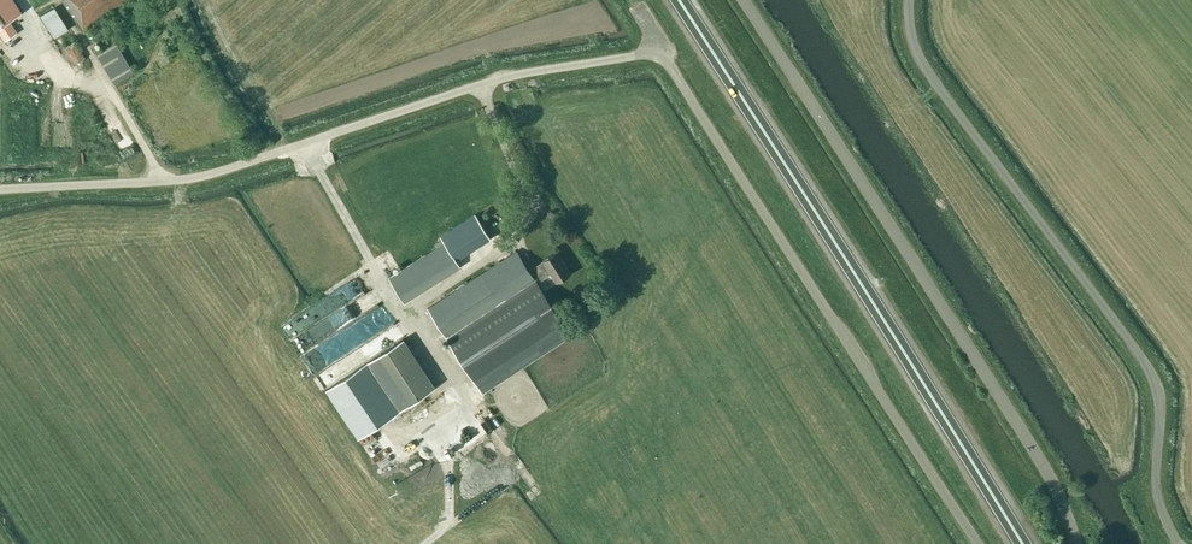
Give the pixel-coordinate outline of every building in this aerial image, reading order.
[(20,13),(11,0),(0,0),(0,33),(5,40),(17,32),(9,20),(20,13)] [(83,28),(124,0),(63,0),(83,28)] [(55,37),(68,29),(53,7),(41,16),(55,37)] [(102,33),(108,29),(104,22),(97,27),(102,33)] [(134,72),(115,40),(95,51),(114,83),(134,72)] [(76,63),(85,58),(75,41),(66,46),(76,63)] [(123,124),(108,132),(117,147),(131,139),(123,124)] [(445,242),(389,278),(404,301),(459,265),(456,259),(489,238),(474,214),(441,236),(445,242)] [(473,378),(562,321),(537,283),(551,274),(556,282),(570,273),(557,251),(542,261),(543,261),(529,270),(517,251),(427,308),(473,378)] [(400,340),(326,388),(357,436),(431,388),(400,340)] [(328,381),(344,372),(341,365),(325,374),(328,381)] [(441,459),(448,469),(454,465),(446,455),(441,459)] [(428,457),(412,465),(428,502),(445,495),(428,457)]
